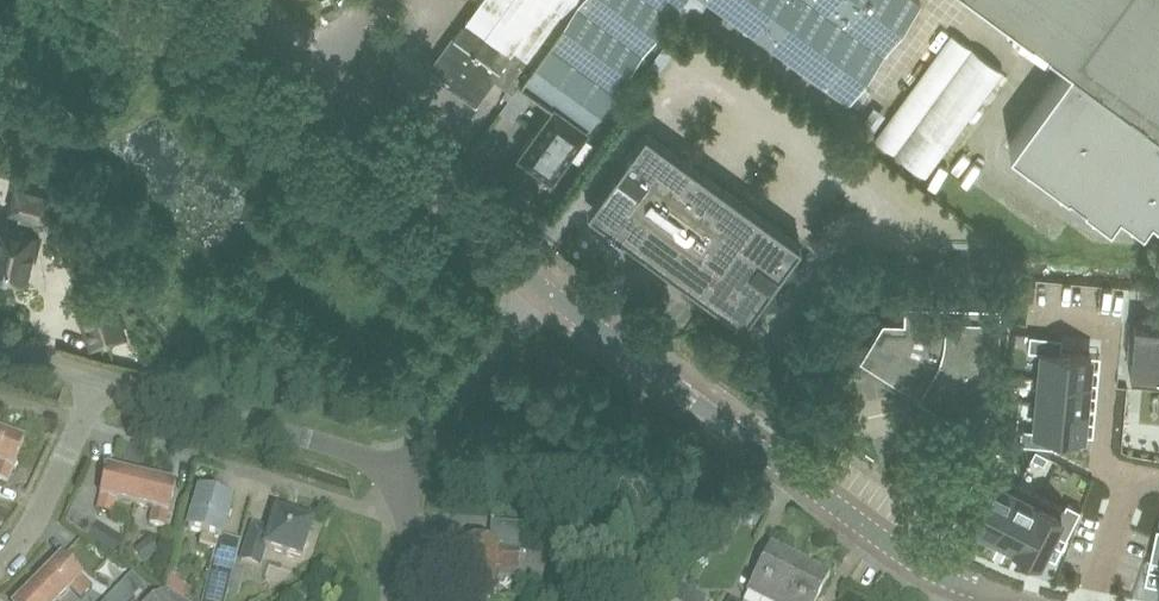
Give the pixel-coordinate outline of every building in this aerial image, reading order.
[(654,0),(480,0),(430,68),(474,100),(492,76),(512,91),(499,109),(512,118),(532,91),(553,106),(519,153),(550,176),(584,128),(585,128),(669,11),(654,0)] [(669,11),(677,0),(654,0),(669,11)] [(846,98),(918,0),(712,0),(846,98)] [(1061,56),(1001,138),(1101,211),(1110,199),(1133,216),(1141,205),(1158,218),(1158,0),(984,0),(1061,56)] [(923,172),(998,69),(953,36),(878,139),(923,172)] [(657,260),(715,182),(644,131),(587,209),(657,260)] [(799,243),(715,182),(657,260),(742,322),(799,243)] [(1,278),(2,277),(3,275),(4,273),(23,279),(29,254),(32,255),(39,230),(42,220),(44,221),(51,193),(14,183),(6,212),(19,216),(16,224),(15,228),(0,225),(0,278),(1,278)] [(122,335),(110,294),(77,304),(90,345),(122,335)] [(996,298),(900,297),(899,322),(880,322),(862,352),(958,410),(971,389),(974,383),(977,377),(979,371),(982,364),(983,360),(985,353),(987,345),(988,337),(989,326),(989,317),(995,317),(996,298)] [(1133,322),(1128,373),(1158,376),(1158,325),(1133,322)] [(1030,333),(1028,349),(1042,350),(1040,376),(1086,381),(1088,355),(1059,352),(1061,337),(1030,333)] [(1040,376),(1037,402),(1083,406),(1086,381),(1040,376)] [(1000,398),(1009,399),(1011,385),(1001,384),(1000,398)] [(1020,426),(1019,441),(1050,445),(1052,429),(1080,432),(1083,406),(1037,402),(1034,427),(1020,426)] [(0,432),(0,478),(6,480),(12,466),(13,466),(22,441),(0,432)] [(1030,457),(1043,464),(1047,455),(1034,449),(1030,457)] [(981,492),(966,517),(988,530),(1012,490),(990,477),(997,464),(983,456),(967,484),(981,492)] [(134,504),(141,477),(106,468),(99,495),(100,495),(96,510),(111,513),(114,499),(134,504)] [(141,477),(134,504),(154,508),(150,523),(164,526),(168,511),(169,511),(175,485),(141,477)] [(1012,490),(988,530),(1010,543),(1034,503),(1012,490)] [(234,564),(240,543),(220,537),(231,500),(200,491),(189,529),(203,533),(200,545),(215,550),(203,600),(224,600),(227,591),(228,591),(234,564)] [(1034,503),(1010,543),(1032,556),(1047,530),(1061,538),(1077,511),(1063,503),(1056,516),(1034,503)] [(312,522),(275,511),(270,529),(252,523),(240,560),(259,566),(265,547),(300,559),(312,522)] [(459,583),(493,587),(494,575),(515,576),(517,552),(525,552),(527,526),(492,523),(491,537),(496,538),(496,543),(463,540),(459,583)] [(88,536),(114,552),(122,540),(95,524),(88,536)] [(1151,557),(1158,559),(1158,527),(1158,526),(1151,557)] [(156,553),(147,540),(135,548),(145,561),(156,553)] [(798,562),(769,547),(746,592),(764,600),(778,600),(798,562)] [(37,581),(56,600),(70,587),(81,597),(91,587),(81,576),(82,575),(62,556),(37,581)] [(193,585),(201,575),(182,562),(175,572),(193,585)] [(798,562),(778,600),(816,600),(828,577),(798,562)] [(245,567),(234,564),(228,591),(238,594),(245,567)] [(37,581),(17,600),(56,600),(37,581)] [(167,588),(148,600),(186,600),(167,588)] [(305,597),(300,589),(285,597),(287,600),(298,600),(305,597)] [(846,590),(840,600),(868,600),(846,590)]
